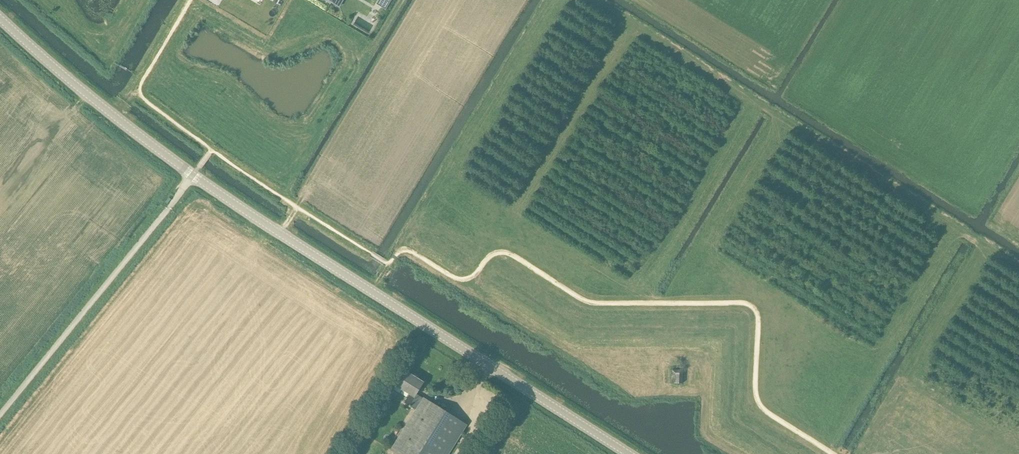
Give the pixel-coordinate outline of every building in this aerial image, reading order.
[(377,4),(386,9),(391,0),(380,0),(377,4)] [(399,379),(395,386),(409,394),(403,402),(415,410),(391,450),(397,453),(449,453),(467,425),(423,398),(422,401),(415,396),(424,382),(405,370),(399,379)] [(683,375),(670,374),(669,387),(682,388),(683,375)]
